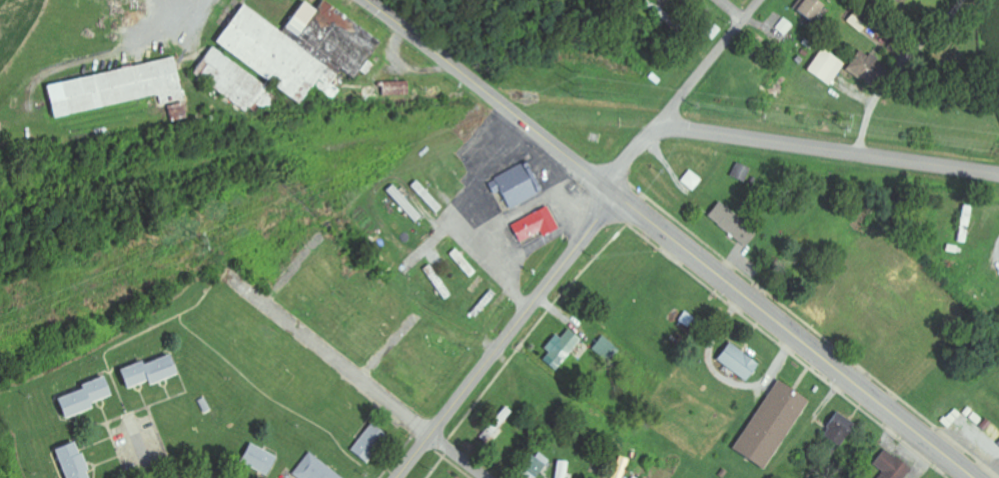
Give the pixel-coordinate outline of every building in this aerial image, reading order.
[(817,21),(830,5),(824,0),(810,0),(803,9),(817,21)] [(386,41),(330,1),(323,10),(311,1),(291,30),(314,46),(322,35),(335,45),(327,56),(359,79),(386,41)] [(333,68),(249,6),(222,43),(306,105),(333,68)] [(863,34),(873,22),(860,11),(849,22),(863,34)] [(787,36),(795,26),(786,18),(778,29),(787,36)] [(269,87),(217,46),(196,73),(249,113),(269,87)] [(834,87),(848,62),(822,48),(808,73),(834,87)] [(850,70),(879,89),(892,70),(863,51),(850,70)] [(186,100),(179,61),(50,84),(56,117),(162,98),(164,104),(186,100)] [(505,192),(514,209),(547,192),(532,162),(492,182),(499,195),(505,192)] [(697,191),(706,180),(693,171),(685,182),(697,191)] [(446,208),(420,181),(413,188),(438,215),(446,208)] [(389,193),(418,225),(426,217),(397,185),(389,193)] [(711,219),(753,247),(764,230),(722,203),(711,219)] [(563,229),(551,207),(516,226),(525,243),(545,232),(548,237),(563,229)] [(454,254),(469,280),(478,275),(462,249),(454,254)] [(679,329),(696,335),(702,319),(686,312),(679,329)] [(585,339),(572,329),(564,338),(560,334),(548,349),(552,352),(546,360),(560,372),(585,339)] [(721,362),(752,382),(764,364),(734,343),(721,362)] [(127,370),(133,389),(154,382),(155,386),(185,376),(178,356),(150,365),(149,363),(127,370)] [(65,398),(71,418),(101,409),(99,403),(118,397),(112,378),(87,385),(89,391),(65,398)] [(739,451),(771,470),(813,399),(781,380),(739,451)] [(483,439),(491,445),(507,420),(499,414),(483,439)] [(859,423),(839,414),(828,438),(848,447),(859,423)] [(391,434),(373,423),(356,452),(374,463),(391,434)] [(71,477),(95,477),(82,442),(61,450),(71,477)] [(271,475),(281,457),(254,442),(245,461),(271,475)] [(914,467),(886,449),(876,465),(885,471),(881,477),(908,477),(914,467)] [(314,451),(295,473),(301,477),(346,477),(314,451)] [(622,455),(614,477),(625,477),(632,459),(622,455)] [(570,461),(559,460),(557,477),(568,477),(570,461)]
